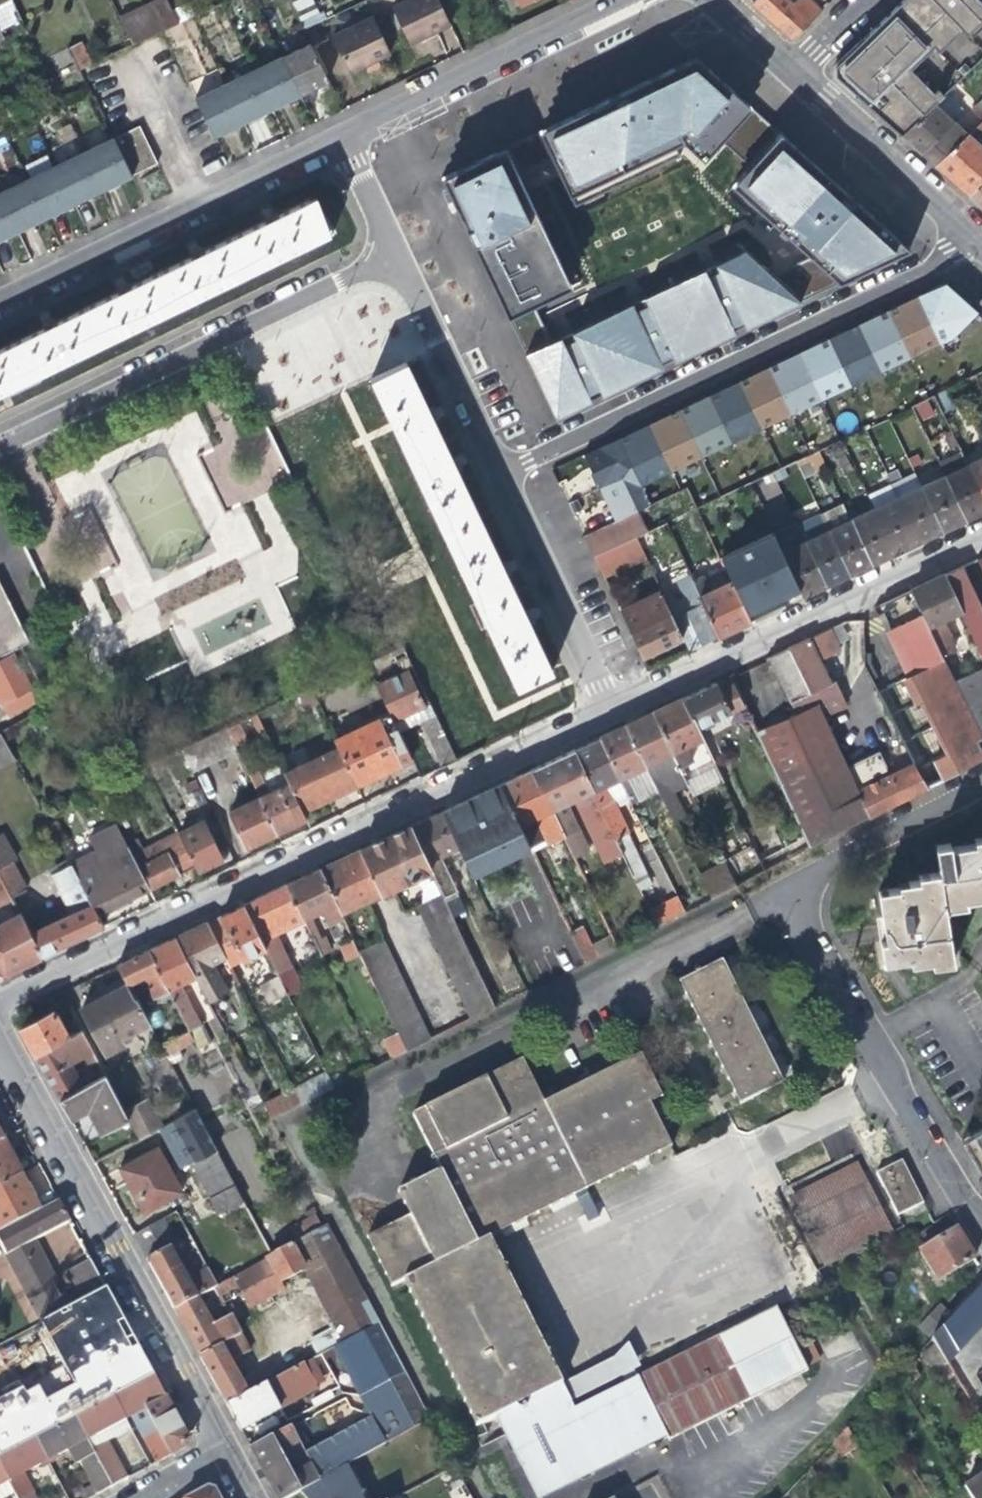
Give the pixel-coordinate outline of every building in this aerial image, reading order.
[(132,43),(177,21),(167,0),(148,0),(118,14),(132,43)] [(450,24),(438,0),(403,0),(388,7),(407,44),(428,34),(450,24)] [(821,10),(811,0),(752,0),(751,0),(774,21),(793,38),(821,10)] [(821,10),(832,0),(811,0),(821,10)] [(868,33),(835,65),(836,76),(902,136),(955,84),(981,58),(981,2),(980,0),(902,0),(868,33)] [(372,15),(329,35),(347,72),(369,62),(390,52),(372,15)] [(77,69),(93,61),(83,40),(68,48),(77,69)] [(312,44),(283,58),(301,94),(316,87),(330,80),(312,44)] [(750,105),(683,44),(528,123),(567,192),(669,135),(692,156),(750,105)] [(283,58),(255,71),(272,108),(287,100),(301,94),(283,58)] [(255,71),(225,85),(243,122),(259,114),(272,108),(255,71)] [(962,90),(955,84),(902,136),(919,151),(935,166),(969,134),(955,122),(963,114),(949,101),(962,90)] [(231,128),(243,122),(225,85),(196,98),(214,136),(231,128)] [(969,134),(935,166),(954,183),(968,195),(981,182),(981,121),(969,134)] [(883,225),(770,124),(708,178),(794,268),(883,225)] [(140,126),(114,139),(131,174),(157,161),(140,126)] [(577,275),(506,133),(433,168),(498,313),(577,275)] [(123,178),(131,174),(114,139),(84,153),(101,188),(123,178)] [(91,193),(101,188),(84,153),(56,166),(74,202),(91,193)] [(60,209),(74,202),(56,166),(27,180),(45,216),(60,209)] [(45,216),(27,180),(0,193),(18,229),(32,222),(45,216)] [(968,195),(978,204),(981,208),(981,182),(968,195)] [(5,235),(18,229),(0,193),(0,238),(5,235)] [(317,198),(279,214),(210,248),(127,288),(47,326),(0,349),(0,389),(2,388),(7,398),(41,381),(37,372),(147,319),(151,328),(188,310),(184,301),(291,250),(295,259),(337,239),(317,198)] [(710,244),(511,338),(534,390),(735,296),(710,244)] [(555,473),(583,536),(636,510),(686,485),(981,343),(981,312),(952,285),(932,293),(903,306),(871,322),(840,336),(813,349),(785,363),(753,378),(726,391),(694,406),(667,419),(627,438),(555,473)] [(386,433),(403,468),(410,464),(476,602),(469,606),(481,631),(488,627),(515,686),(550,669),(531,630),(489,540),(456,472),(417,390),(404,362),(369,378),(393,429),(386,433)] [(943,419),(931,394),(909,405),(921,429),(943,419)] [(854,470),(839,439),(824,446),(838,477),(854,470)] [(817,449),(794,460),(801,475),(825,464),(817,449)] [(877,459),(888,483),(895,496),(917,541),(931,534),(941,530),(919,485),(907,490),(901,477),(890,452),(877,459)] [(953,456),(957,466),(964,463),(959,453),(953,456)] [(964,463),(981,501),(981,455),(964,463)] [(942,473),(964,519),(976,513),(981,510),(981,501),(964,463),(957,466),(942,473)] [(938,464),(914,475),(919,485),(941,530),(953,524),(964,519),(942,473),(938,464)] [(912,471),(901,477),(907,490),(919,485),(914,475),(912,471)] [(866,493),(873,506),(895,496),(888,483),(866,493)] [(873,506),(896,551),(906,546),(917,541),(895,496),(873,506)] [(820,512),(851,572),(862,567),(873,562),(851,517),(843,501),(820,512)] [(873,506),(851,517),(873,562),(885,556),(896,551),(873,506)] [(583,536),(593,556),(634,537),(646,531),(636,510),(583,536)] [(795,523),(825,585),(838,578),(851,572),(820,512),(820,511),(795,523)] [(772,532),(798,585),(803,595),(816,589),(825,585),(795,523),(794,522),(772,532)] [(774,597),(798,585),(772,532),(772,531),(720,557),(723,564),(747,611),(774,597)] [(645,558),(634,537),(593,556),(603,577),(645,558)] [(723,564),(691,579),(717,636),(735,627),(751,620),(747,611),(723,564)] [(943,575),(961,611),(981,656),(981,614),(980,615),(959,567),(953,570),(943,575)] [(669,589),(662,592),(683,635),(690,648),(704,641),(717,636),(691,579),(687,573),(676,578),(683,593),(673,598),(669,589)] [(941,620),(961,611),(943,575),(926,583),(909,591),(928,631),(941,655),(951,650),(945,635),(948,634),(941,620)] [(20,641),(27,637),(25,632),(0,585),(0,651),(20,641)] [(663,644),(683,635),(662,592),(658,586),(618,606),(641,655),(663,644)] [(927,661),(941,655),(928,631),(915,638),(927,661)] [(797,698),(803,711),(818,705),(832,699),(826,686),(831,683),(809,638),(790,647),(768,657),(788,702),(797,698)] [(399,665),(409,659),(401,645),(366,661),(371,673),(396,661),(399,665)] [(6,710),(35,695),(11,650),(0,656),(0,699),(6,710)] [(887,777),(857,792),(868,817),(981,760),(981,752),(975,741),(981,738),(953,682),(942,659),(906,676),(874,690),(914,770),(889,782),(887,777)] [(440,766),(456,759),(412,666),(376,683),(390,713),(393,720),(408,713),(421,707),(426,715),(418,718),(440,766)] [(953,682),(981,738),(981,737),(981,669),(953,682)] [(707,686),(685,697),(698,727),(744,706),(730,675),(707,686)] [(688,746),(703,739),(698,727),(685,697),(672,703),(654,711),(685,778),(692,775),(687,763),(694,760),(688,746)] [(847,771),(818,705),(803,711),(755,733),(801,835),(807,848),(868,817),(857,792),(847,771)] [(415,720),(418,718),(426,715),(421,707),(408,713),(412,721),(415,720)] [(248,714),(255,729),(263,725),(256,711),(248,714)] [(685,780),(685,778),(654,711),(639,718),(624,725),(656,792),(669,819),(681,813),(674,799),(671,801),(666,788),(685,780)] [(13,721),(8,712),(0,717),(0,728),(13,721)] [(390,713),(378,718),(393,749),(404,743),(393,720),(390,713)] [(336,738),(338,743),(357,783),(381,771),(399,762),(393,749),(378,718),(336,738)] [(227,726),(227,727),(234,741),(245,736),(238,721),(227,726)] [(631,804),(656,792),(624,725),(612,731),(600,737),(619,779),(625,792),(631,804)] [(238,751),(234,741),(227,727),(181,749),(189,765),(192,772),(238,751)] [(0,732),(0,761),(12,755),(0,732)] [(712,735),(703,739),(715,764),(718,772),(727,768),(712,735)] [(600,787),(619,779),(600,737),(587,743),(573,750),(601,810),(607,823),(622,855),(628,869),(630,868),(639,887),(649,883),(610,799),(600,787)] [(338,743),(283,769),(302,809),(332,794),(357,783),(338,743)] [(411,757),(404,743),(393,749),(399,762),(411,757)] [(577,798),(585,817),(601,810),(573,750),(555,758),(532,769),(564,838),(573,858),(583,854),(561,806),(577,798)] [(847,771),(857,792),(887,777),(878,757),(847,771)] [(279,760),(259,769),(264,779),(274,774),(274,772),(283,768),(279,760)] [(247,769),(258,792),(276,833),(291,826),(307,819),(302,809),(283,769),(283,768),(274,772),(274,774),(279,783),(268,788),(264,779),(259,769),(257,764),(247,769)] [(725,786),(718,772),(715,764),(696,773),(705,794),(725,786)] [(548,845),(564,838),(532,769),(516,776),(501,784),(530,846),(545,838),(548,845)] [(274,774),(264,779),(268,788),(279,783),(274,774)] [(610,799),(625,792),(619,779),(600,787),(610,799)] [(471,873),(530,846),(501,784),(474,796),(441,812),(458,848),(471,873)] [(198,785),(184,792),(191,807),(205,800),(198,785)] [(262,839),(276,833),(258,792),(227,806),(246,847),(262,839)] [(585,817),(591,830),(607,823),(601,810),(585,817)] [(438,857),(458,848),(441,812),(426,819),(410,826),(431,870),(435,880),(446,875),(438,857)] [(170,818),(177,832),(193,864),(196,871),(211,863),(222,858),(203,820),(184,828),(177,814),(170,818)] [(615,859),(622,855),(607,823),(591,830),(600,851),(609,846),(615,859)] [(382,893),(431,870),(410,826),(384,838),(361,849),(382,893)] [(9,862),(17,857),(2,831),(0,832),(0,867),(9,862)] [(177,832),(131,856),(148,887),(173,874),(193,864),(177,832)] [(125,899),(148,887),(131,856),(121,835),(69,861),(97,913),(125,899)] [(763,871),(807,848),(801,835),(756,857),(763,871)] [(972,843),(973,848),(948,852),(948,847),(933,849),(937,876),(913,879),(914,885),(903,886),(904,893),(874,896),(878,925),(880,945),(876,946),(879,963),(915,958),(915,964),(927,962),(928,966),(950,963),(941,909),(962,907),(960,901),(981,899),(981,892),(981,842),(972,843)] [(341,859),(320,869),(340,912),(382,893),(361,849),(341,859)] [(70,911),(28,932),(41,955),(75,939),(104,925),(97,913),(69,861),(56,868),(53,863),(47,866),(70,911)] [(9,862),(0,867),(0,878),(9,895),(22,888),(9,862)] [(706,899),(733,885),(723,862),(695,876),(706,899)] [(343,918),(340,912),(320,869),(303,877),(288,884),(304,920),(324,910),(330,924),(343,918)] [(9,895),(0,878),(0,904),(10,898),(9,895)] [(438,885),(442,894),(450,910),(460,905),(449,880),(438,885)] [(260,940),(304,920),(288,884),(263,895),(243,905),(260,940)] [(495,1006),(450,910),(442,894),(417,906),(470,1018),(495,1006)] [(654,925),(680,912),(674,900),(648,913),(654,925)] [(265,949),(260,940),(243,905),(225,914),(207,922),(225,957),(230,966),(265,949)] [(0,923),(0,970),(5,972),(41,955),(28,932),(18,913),(0,923)] [(192,972),(225,957),(207,922),(191,930),(174,937),(192,972)] [(583,961),(594,956),(588,944),(579,926),(569,930),(583,961)] [(321,956),(330,952),(319,928),(310,933),(321,956)] [(608,934),(588,944),(594,956),(602,951),(614,945),(608,934)] [(195,976),(192,972),(174,937),(161,944),(147,950),(167,989),(189,1031),(201,1025),(179,983),(195,976)] [(349,961),(360,956),(358,951),(353,940),(341,945),(349,961)] [(382,940),(358,951),(360,956),(395,1032),(404,1050),(427,1039),(382,940)] [(135,1004),(167,989),(147,950),(132,958),(115,965),(125,984),(135,1004)] [(720,962),(677,982),(701,1030),(738,1102),(780,1081),(720,962)] [(277,973),(279,977),(284,989),(296,983),(288,968),(277,973)] [(233,973),(223,978),(228,989),(239,983),(233,973)] [(287,994),(284,989),(279,977),(260,987),(268,1003),(287,994)] [(144,1019),(135,1004),(125,984),(100,997),(80,1008),(103,1052),(123,1042),(118,1033),(144,1019)] [(205,997),(198,1001),(201,1007),(209,1003),(205,997)] [(52,1011),(19,1027),(19,1028),(28,1043),(34,1054),(65,1037),(52,1011)] [(84,1074),(90,1082),(102,1075),(78,1030),(65,1037),(34,1054),(47,1079),(58,1099),(81,1087),(67,1062),(82,1054),(91,1070),(84,1074)] [(194,1041),(189,1031),(158,1046),(164,1057),(194,1041)] [(394,1056),(404,1050),(395,1032),(385,1037),(394,1056)] [(402,1279),(474,1423),(493,1413),(559,1379),(486,1236),(668,1143),(650,1099),(659,1094),(638,1051),(540,1102),(520,1059),(407,1116),(435,1170),(392,1192),(405,1217),(363,1238),(389,1286),(402,1279)] [(326,1074),(293,1089),(301,1104),(334,1089),(326,1074)] [(98,1134),(126,1119),(121,1111),(102,1075),(90,1082),(81,1087),(58,1099),(65,1111),(69,1119),(86,1110),(98,1134)] [(293,1089),(278,1097),(285,1111),(301,1104),(293,1089)] [(270,1118),(285,1111),(278,1097),(262,1104),(270,1118)] [(145,1098),(121,1111),(126,1119),(137,1141),(160,1127),(145,1098)] [(192,1109),(173,1120),(195,1159),(189,1162),(215,1214),(240,1201),(192,1109)] [(86,1140),(97,1134),(87,1116),(76,1122),(86,1140)] [(976,1152),(981,1148),(981,1126),(969,1134),(959,1139),(970,1156),(976,1152)] [(20,1174),(12,1158),(1,1138),(0,1139),(0,1184),(20,1174)] [(119,1168),(144,1214),(183,1193),(157,1147),(119,1168)] [(853,1160),(783,1190),(815,1262),(884,1230),(853,1160)] [(901,1161),(874,1172),(892,1215),(919,1204),(901,1161)] [(39,1209),(33,1198),(34,1196),(31,1191),(28,1185),(26,1184),(20,1174),(0,1184),(0,1229),(39,1209)] [(69,1221),(63,1211),(57,1199),(39,1209),(0,1229),(0,1246),(41,1321),(66,1308),(39,1257),(42,1250),(36,1238),(69,1221)] [(939,1281),(975,1259),(961,1238),(947,1215),(913,1237),(939,1281)] [(162,1219),(133,1237),(154,1274),(172,1308),(193,1297),(198,1294),(209,1288),(215,1285),(207,1269),(196,1274),(186,1280),(176,1262),(169,1248),(176,1244),(162,1219)] [(302,1270),(342,1343),(378,1322),(326,1225),(288,1246),(302,1270)] [(230,1277),(215,1285),(209,1288),(213,1297),(216,1296),(235,1286),(247,1307),(280,1289),(277,1284),(302,1270),(288,1246),(264,1259),(265,1262),(232,1280),(230,1277)] [(186,1257),(176,1262),(186,1280),(196,1274),(186,1257)] [(67,1270),(83,1299),(105,1287),(89,1258),(67,1270)] [(950,1318),(970,1339),(981,1327),(981,1286),(950,1318)] [(203,1303),(213,1297),(209,1288),(198,1294),(203,1303)] [(210,1327),(193,1297),(172,1308),(186,1334),(198,1356),(237,1335),(228,1317),(210,1327)] [(919,1326),(928,1336),(950,1314),(940,1304),(919,1326)] [(559,1379),(493,1413),(533,1497),(669,1432),(671,1438),(810,1369),(780,1306),(716,1338),(639,1376),(636,1377),(631,1367),(620,1372),(623,1379),(571,1404),(568,1397),(559,1379)] [(946,1363),(970,1339),(950,1318),(930,1338),(946,1363)] [(333,1347),(371,1415),(386,1443),(388,1442),(429,1418),(378,1322),(342,1343),(333,1347)] [(248,1354),(237,1335),(198,1356),(214,1386),(225,1406),(246,1395),(229,1364),(248,1354)] [(951,1372),(946,1363),(930,1338),(918,1350),(936,1380),(951,1372)] [(633,1345),(559,1379),(568,1397),(620,1372),(631,1367),(641,1362),(633,1345)] [(318,1356),(302,1365),(312,1383),(315,1389),(331,1381),(318,1356)] [(302,1365),(246,1395),(225,1406),(234,1422),(239,1432),(278,1411),(272,1399),(298,1385),(301,1389),(312,1383),(302,1365)] [(153,1376),(113,1398),(124,1418),(143,1408),(164,1397),(159,1388),(153,1376)] [(315,1389),(312,1383),(301,1389),(298,1385),(272,1399),(278,1411),(316,1391),(315,1389)] [(187,1440),(164,1397),(143,1408),(150,1423),(155,1432),(143,1438),(141,1439),(154,1464),(168,1456),(185,1447),(187,1440)] [(93,1435),(124,1418),(113,1398),(74,1418),(110,1487),(123,1480),(105,1444),(100,1447),(93,1435)] [(973,1408),(981,1423),(981,1403),(973,1408)] [(371,1415),(302,1455),(317,1482),(343,1467),(386,1443),(371,1415)] [(78,1460),(96,1494),(110,1487),(74,1418),(34,1440),(45,1460),(57,1454),(67,1448),(75,1461),(78,1460)] [(100,1447),(105,1444),(116,1438),(130,1430),(124,1418),(93,1435),(100,1447)] [(141,1433),(143,1438),(155,1432),(150,1423),(141,1427),(144,1431),(141,1433)] [(265,1480),(275,1497),(288,1497),(299,1492),(317,1482),(302,1455),(288,1428),(249,1449),(265,1480)] [(847,1429),(834,1442),(841,1455),(857,1445),(847,1429)] [(21,1473),(34,1466),(45,1460),(34,1440),(0,1458),(0,1470),(6,1481),(14,1496),(15,1497),(34,1497),(21,1473)] [(299,1492),(305,1497),(361,1497),(360,1497),(359,1497),(343,1467),(317,1482),(299,1492)] [(974,1497),(981,1497),(981,1475),(966,1485),(974,1497)] [(14,1496),(6,1481),(0,1484),(0,1497),(9,1497),(14,1496)] [(214,1488),(205,1486),(183,1497),(219,1497),(214,1488)]
